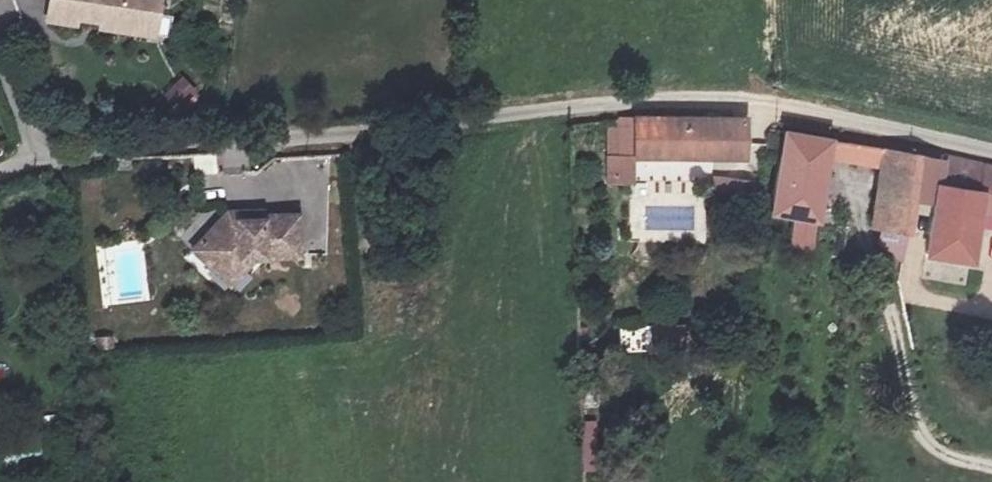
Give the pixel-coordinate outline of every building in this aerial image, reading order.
[(168,0),(58,0),(56,21),(86,24),(86,18),(109,21),(117,22),(116,28),(146,31),(148,16),(166,18),(168,0)] [(164,33),(166,18),(148,16),(146,31),(164,33)] [(182,112),(200,95),(183,77),(164,94),(182,112)] [(746,159),(745,117),(619,118),(619,160),(746,159)] [(958,267),(976,170),(882,148),(880,162),(777,141),(765,219),(786,223),(782,255),(804,258),(819,167),(864,179),(858,228),(914,240),(910,258),(958,267)] [(193,156),(194,176),(219,174),(218,154),(193,156)] [(976,170),(958,267),(991,273),(991,174),(976,170)] [(716,176),(713,196),(751,202),(754,182),(716,176)] [(234,261),(251,258),(298,257),(295,217),(259,218),(258,212),(248,215),(250,221),(234,222),(226,214),(189,253),(207,271),(219,260),(228,268),(234,261)] [(226,290),(251,258),(234,261),(228,268),(219,260),(207,271),(226,290)] [(924,263),(922,279),(966,285),(968,269),(924,263)] [(653,328),(620,328),(620,352),(653,352),(653,328)]
